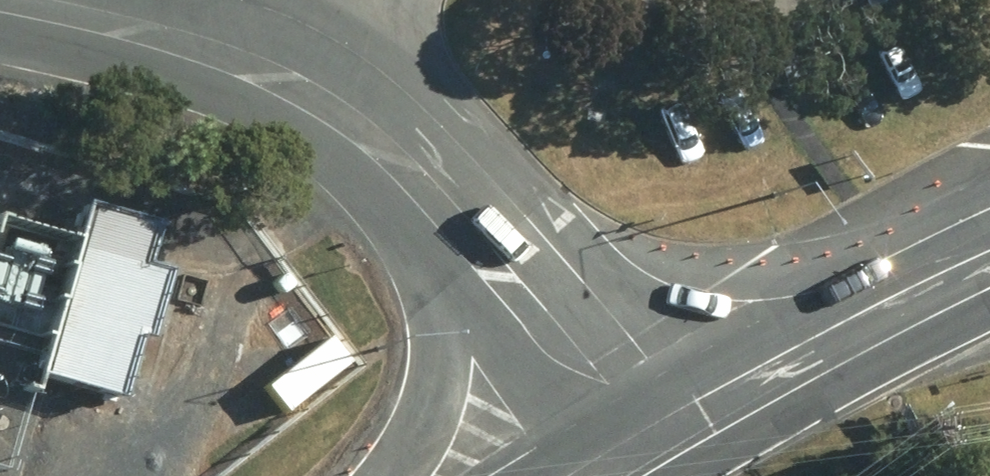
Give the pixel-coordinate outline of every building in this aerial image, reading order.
[(41,379),(119,402),(148,299),(160,303),(180,234),(90,208),(82,234),(0,210),(0,312),(55,328),(41,379)]
